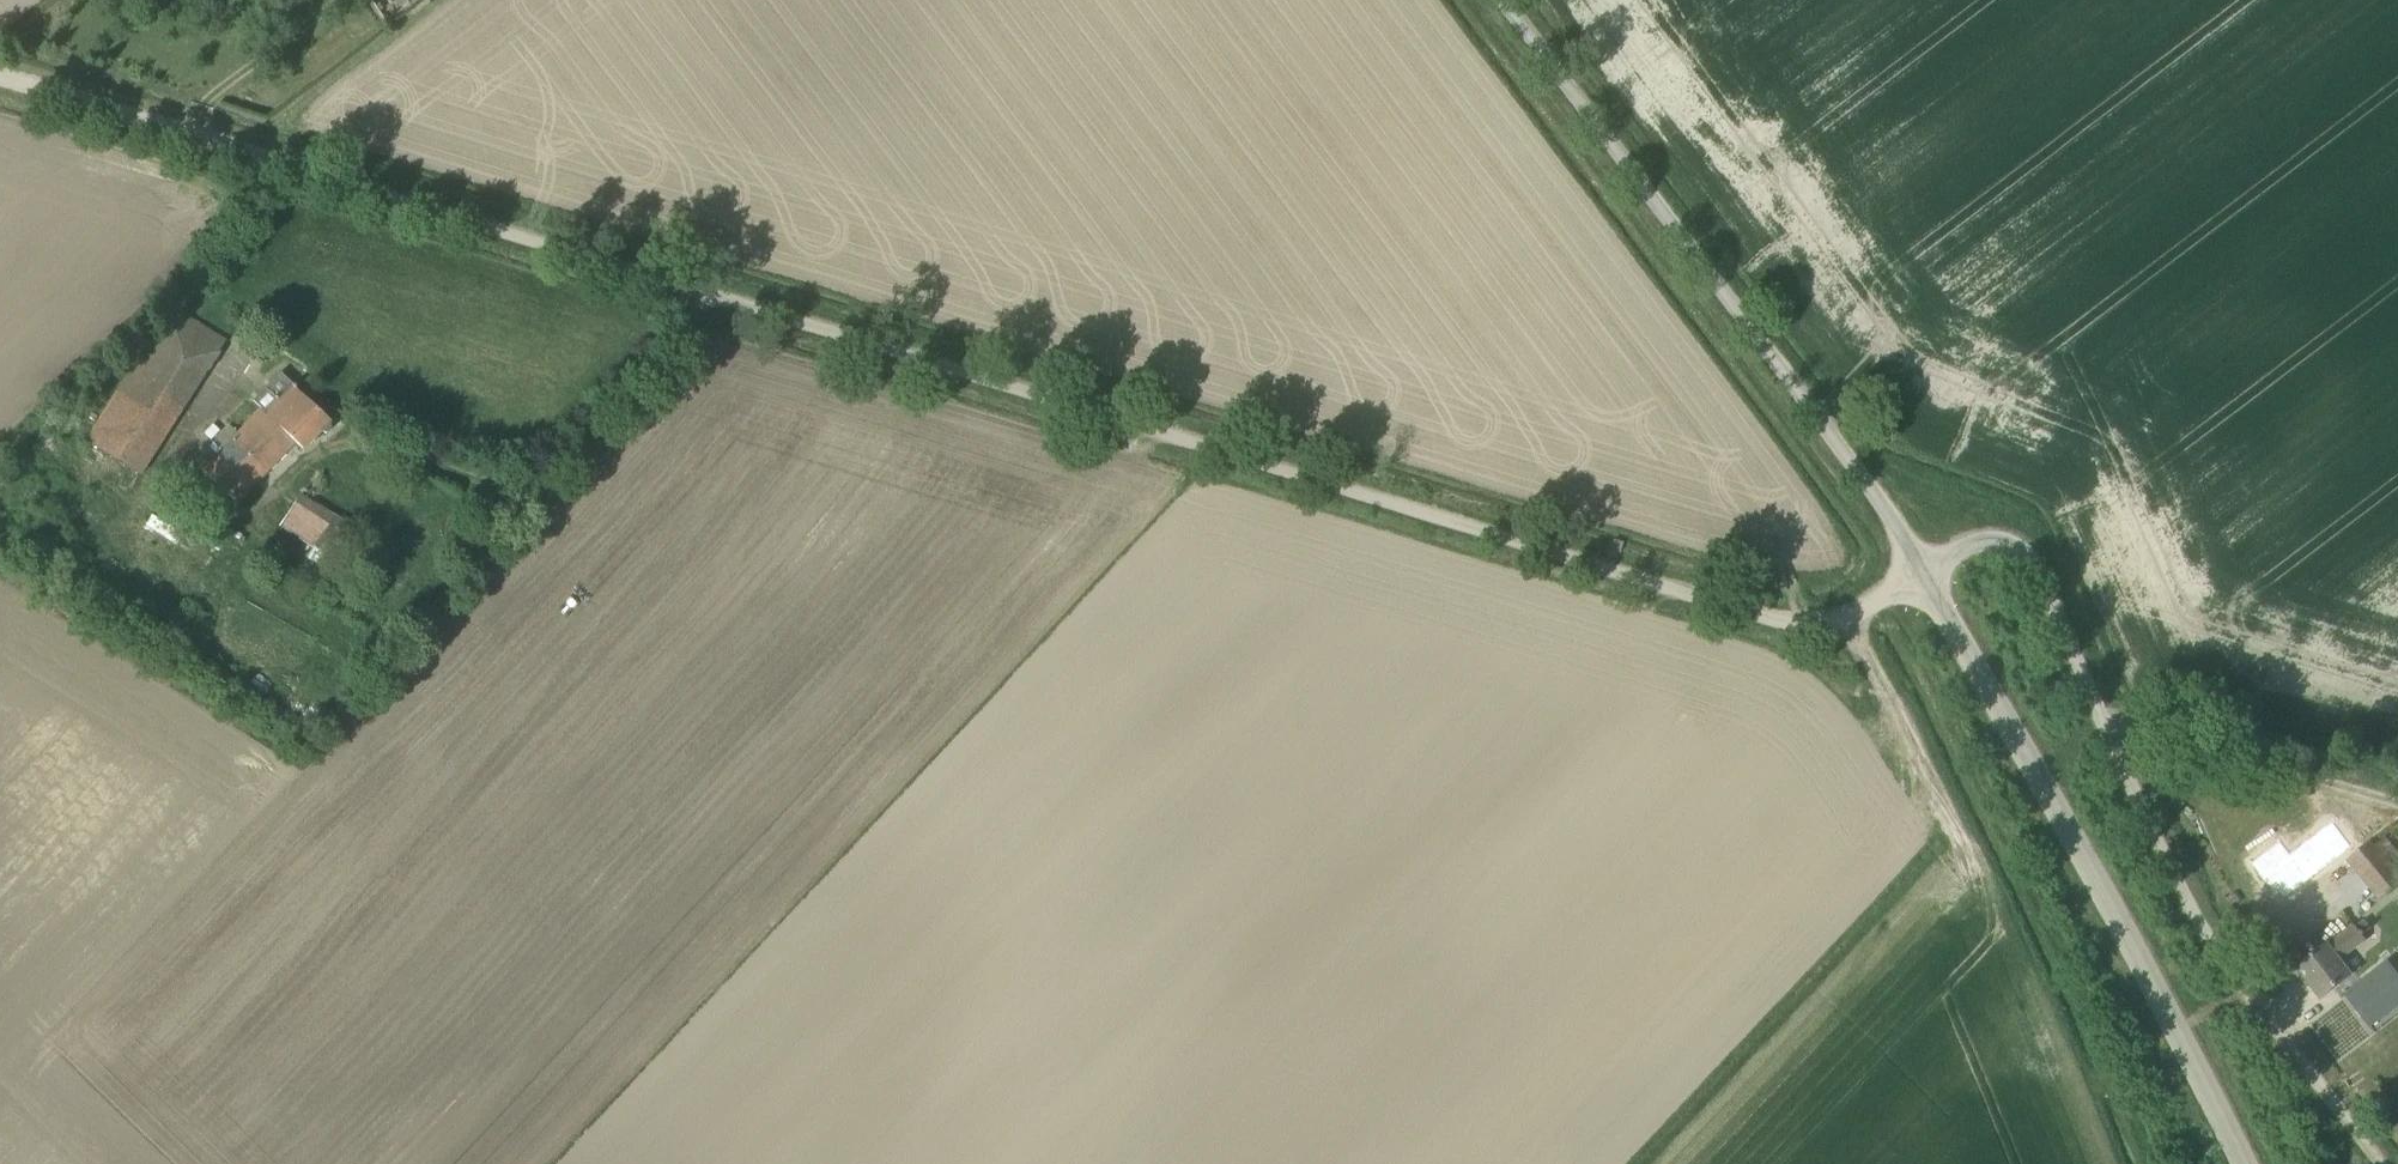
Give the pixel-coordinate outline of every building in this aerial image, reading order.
[(131,371),(87,442),(100,450),(142,475),(226,341),(171,307),(140,357),(133,352),(123,366),(131,371)] [(210,447),(219,455),(204,470),(237,502),(295,442),(303,450),(320,431),(326,434),(331,428),(329,422),(331,421),(280,372),(253,400),(262,409),(239,433),(230,425),(210,447)] [(343,528),(347,523),(301,494),(281,525),(313,546),(306,556),(328,570),(351,534),(343,528)] [(2280,842),(2250,864),(2275,896),(2279,893),(2284,900),(2352,848),(2332,822),(2290,855),(2280,842)] [(2371,840),(2348,859),(2381,899),(2397,885),(2397,871),(2390,861),(2397,853),(2397,848),(2386,835),(2375,845),(2371,840)] [(2363,935),(2371,928),(2364,919),(2356,926),(2355,924),(2328,945),(2328,944),(2298,968),(2321,998),(2351,975),(2340,960),(2366,939),(2363,935)] [(2347,1000),(2370,1029),(2397,1006),(2397,972),(2392,964),(2347,1000)]
